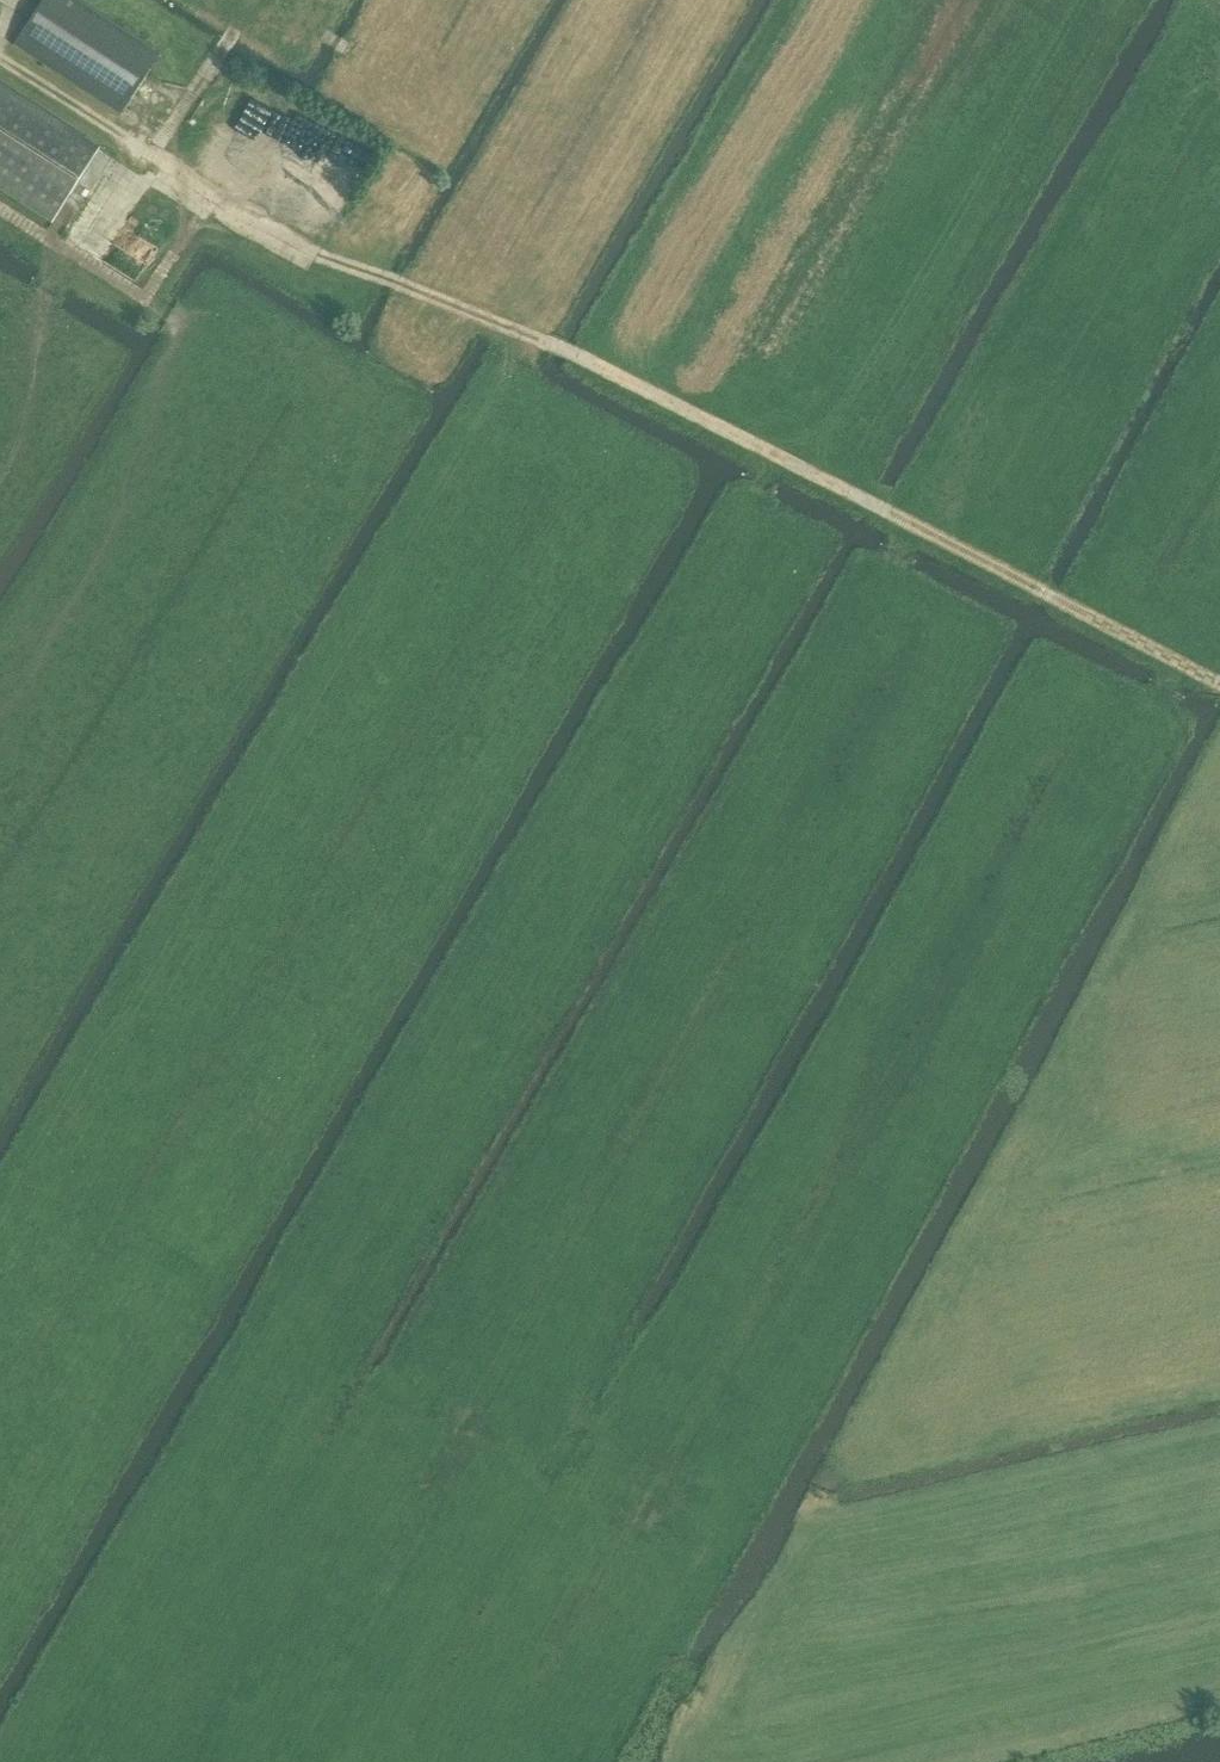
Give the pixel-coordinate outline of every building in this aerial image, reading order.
[(161,55),(76,0),(44,0),(14,46),(122,115),(161,55)] [(0,84),(0,190),(53,224),(101,148),(0,84)]
